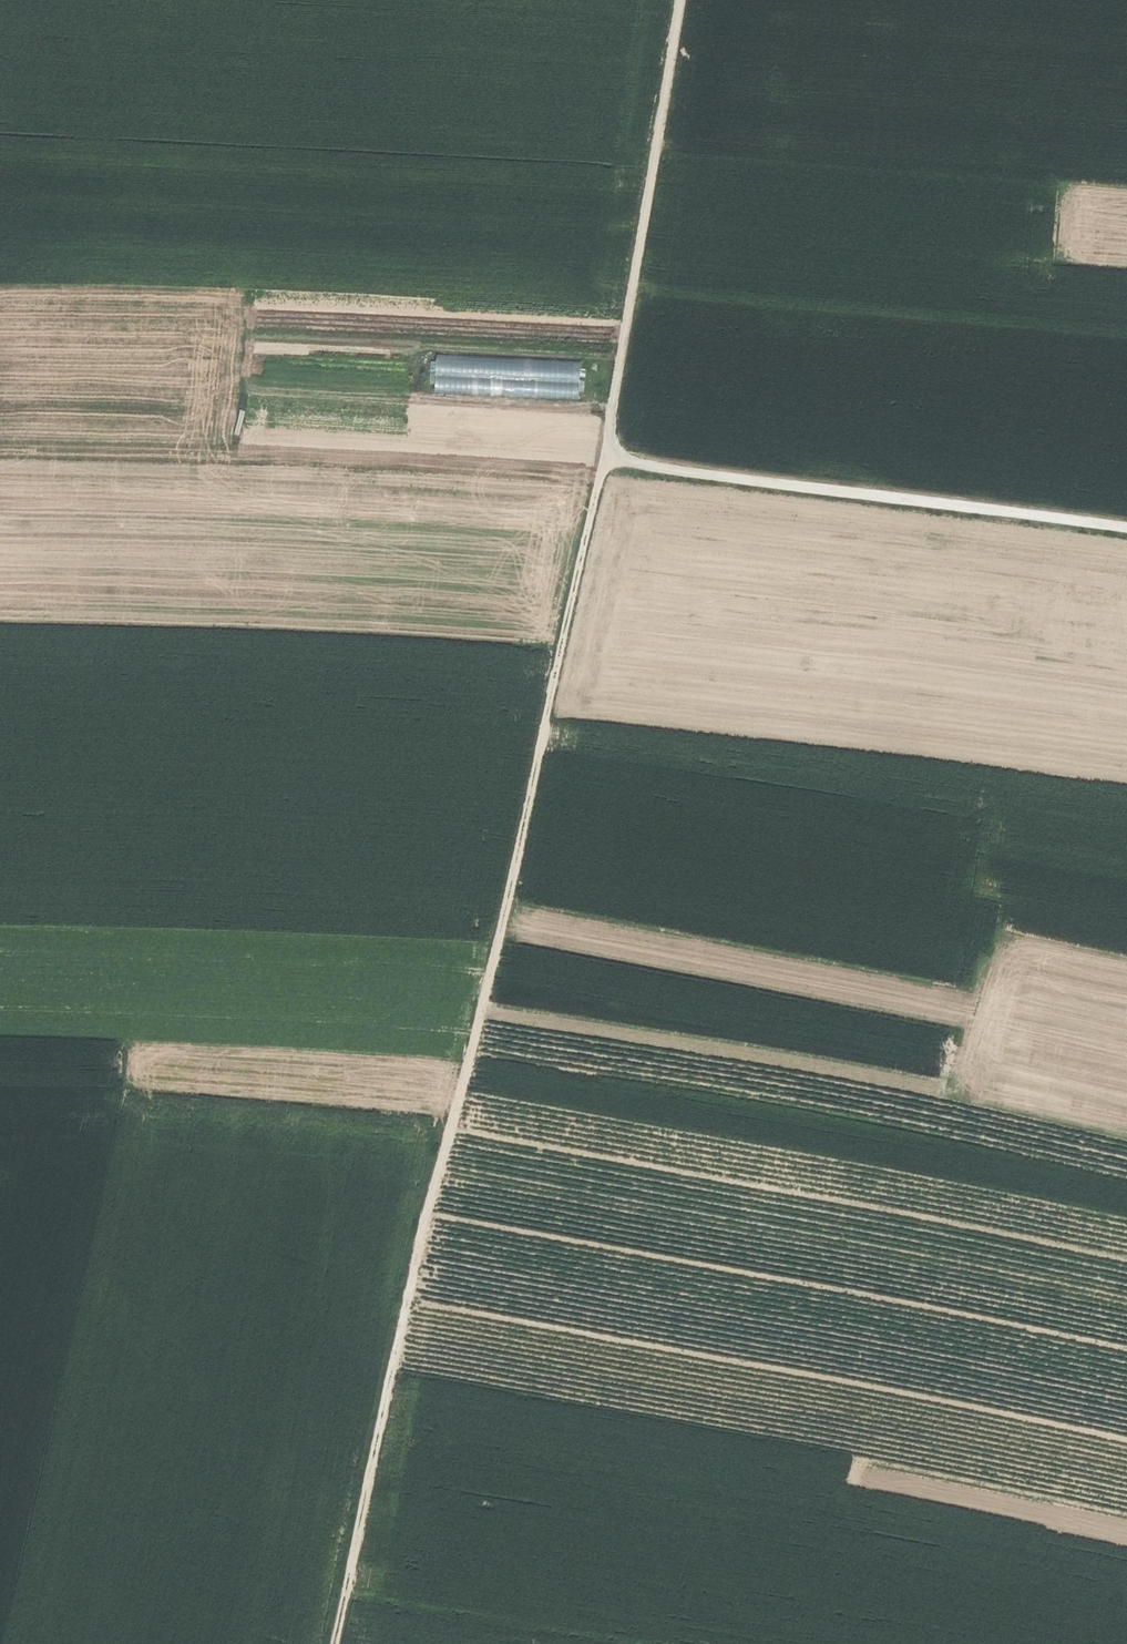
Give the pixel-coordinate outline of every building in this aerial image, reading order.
[(436,356),(436,391),(465,391),(465,369),(475,369),(475,356),(436,356)] [(551,370),(552,397),(573,396),(573,389),(579,388),(578,360),(548,362),(549,370),(551,370)]
